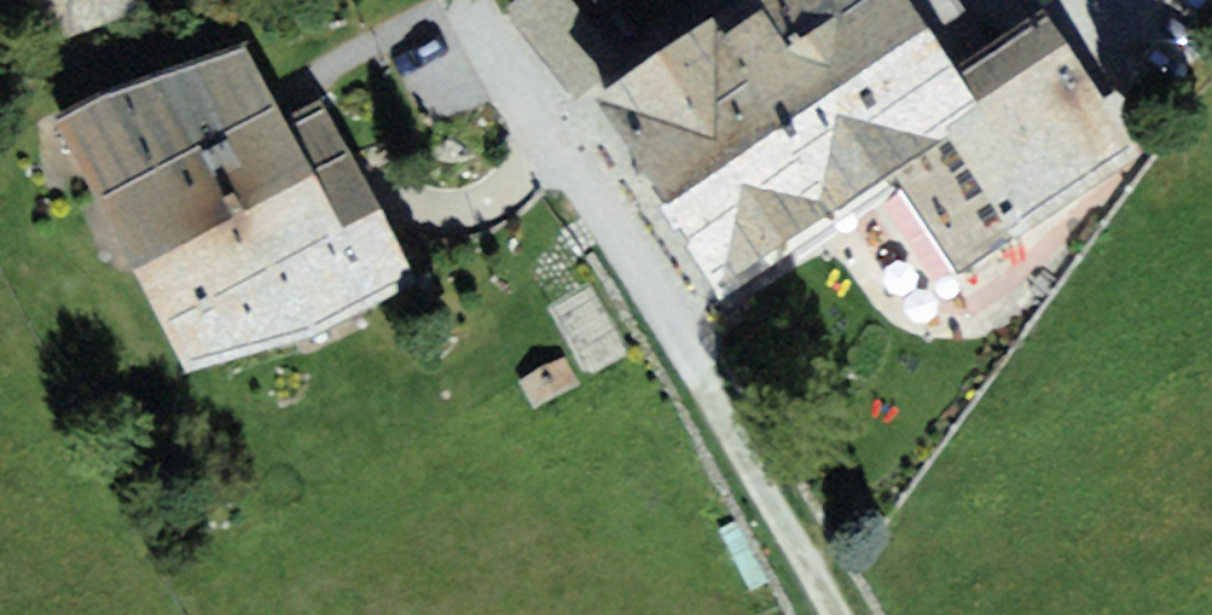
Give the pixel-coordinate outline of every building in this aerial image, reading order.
[(141,10),(138,0),(35,0),(51,43),(141,10)] [(593,93),(720,286),(893,173),(960,274),(1141,156),(1043,6),(953,65),(910,0),(736,0),(593,93)] [(603,10),(617,0),(596,0),(603,10)] [(55,113),(101,205),(283,115),(246,41),(100,90),(55,113)] [(323,95),(283,115),(101,205),(184,371),(311,336),(417,283),(323,95)] [(581,384),(566,356),(520,381),(535,408),(581,384)]
